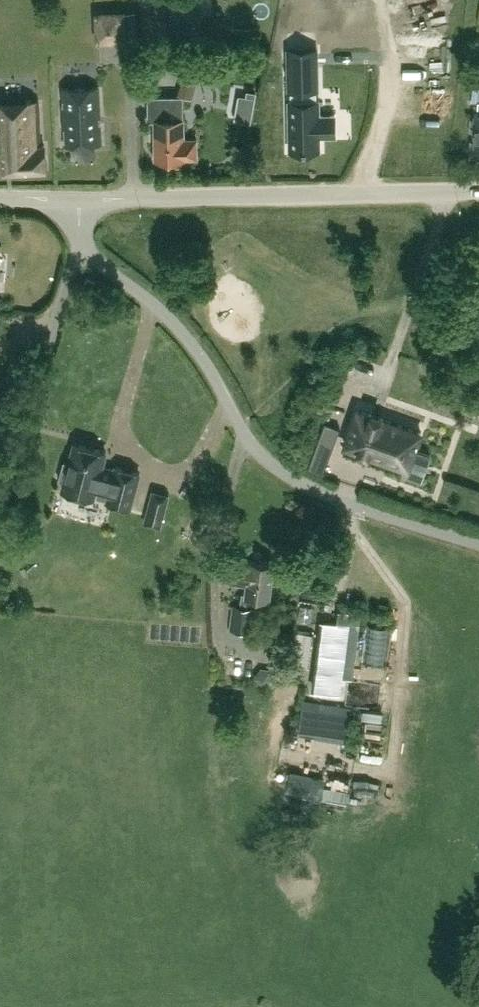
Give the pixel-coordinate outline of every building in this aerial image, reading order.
[(138,35),(138,9),(128,9),(128,36),(138,35)] [(317,87),(317,68),(289,69),(289,88),(317,87)] [(99,86),(62,87),(62,99),(63,99),(64,105),(62,105),(63,127),(66,127),(66,141),(64,141),(64,144),(101,142),(99,86)] [(251,123),(255,98),(246,97),(238,95),(234,120),(251,123)] [(183,138),(182,118),(182,96),(148,97),(148,120),(155,119),(155,158),(183,157),(183,156),(196,156),(196,138),(183,138)] [(0,101),(0,169),(45,167),(44,145),(41,145),(39,99),(0,101)] [(319,147),(318,115),(317,103),(289,104),(289,116),(290,148),(319,147)] [(471,382),(468,391),(478,394),(478,377),(473,375),(471,382)] [(408,467),(421,432),(382,418),(383,417),(369,411),(368,413),(357,409),(345,444),(408,467)] [(330,454),(339,427),(324,422),(315,449),(330,454)] [(130,506),(139,472),(116,466),(115,469),(101,465),(105,451),(74,442),(69,462),(63,461),(59,478),(64,480),(62,488),(65,488),(64,492),(78,496),(80,492),(93,496),(93,493),(108,497),(107,500),(130,506)] [(144,521),(159,525),(168,491),(153,487),(144,521)] [(267,608),(274,562),(249,559),(233,557),(230,578),(246,580),(245,592),(241,591),(240,601),(249,602),(249,605),(233,603),(230,628),(250,630),(254,606),(267,608)] [(338,611),(336,621),(336,622),(320,619),(311,689),(340,693),(342,678),(352,680),(361,615),(338,611)] [(308,666),(312,633),(298,631),(293,664),(308,666)] [(302,700),(298,732),(316,734),(320,702),(302,700)]
